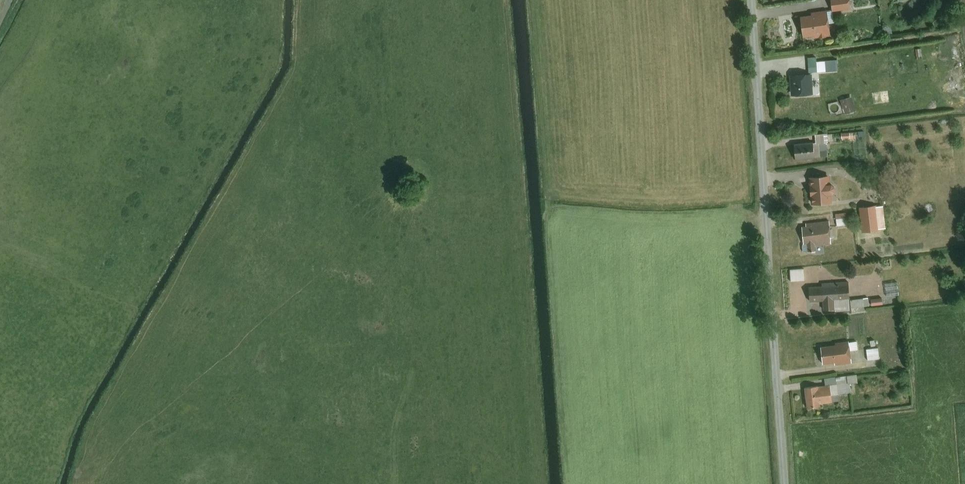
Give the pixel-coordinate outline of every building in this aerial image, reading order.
[(836,10),(855,8),(854,0),(834,0),(836,10)] [(815,14),(803,16),(806,36),(823,34),(824,37),(832,36),(828,10),(814,12),(815,14)] [(885,64),(883,57),(854,62),(856,70),(885,64)] [(815,73),(795,74),(796,95),(816,94),(815,73)] [(855,96),(843,99),(848,114),(859,111),(855,96)] [(833,155),(830,133),(817,135),(818,142),(819,156),(833,155)] [(818,142),(797,144),(798,158),(819,156),(818,142)] [(832,174),(812,176),(815,204),(835,202),(834,194),(839,194),(838,184),(833,184),(832,174)] [(882,228),(890,227),(887,204),(880,205),(882,228)] [(880,205),(863,207),(866,232),(882,230),(882,228),(880,205)] [(849,212),(839,213),(841,231),(851,230),(849,212)] [(809,226),(803,227),(805,244),(810,244),(811,250),(819,249),(818,243),(833,241),(831,220),(809,222),(809,226)] [(805,267),(791,268),(792,280),(806,279),(805,267)] [(825,285),(811,286),(812,301),(826,300),(826,309),(838,308),(837,299),(853,298),(851,280),(825,283),(825,285)] [(901,282),(888,283),(889,295),(901,294),(901,282)] [(870,298),(854,299),(855,308),(871,306),(870,298)] [(853,342),(824,346),(826,362),(855,358),(853,342)] [(881,347),(870,348),(871,359),(882,358),(881,347)] [(850,374),(851,382),(861,382),(860,373),(850,374)] [(840,383),(839,375),(828,376),(829,384),(833,384),(840,383)] [(829,384),(806,387),(808,407),(825,405),(825,401),(835,400),(833,384),(829,384)]
